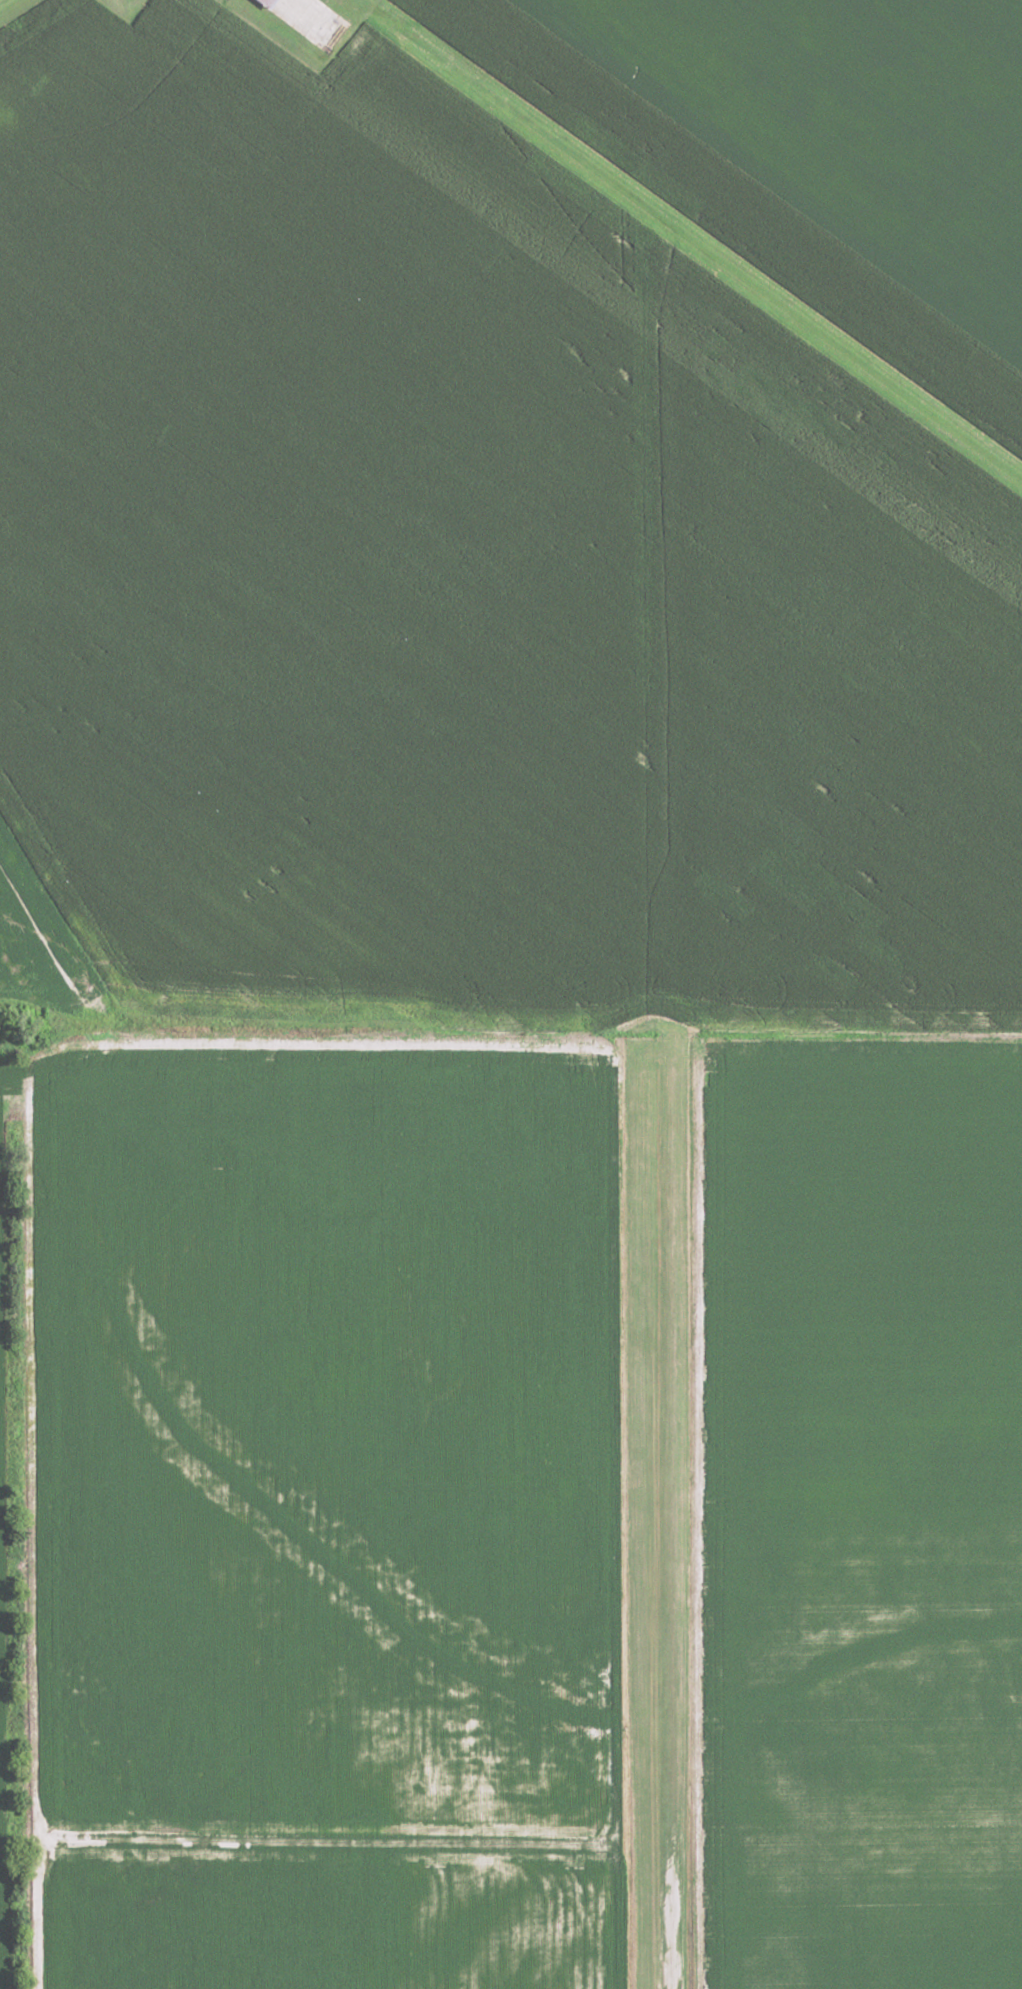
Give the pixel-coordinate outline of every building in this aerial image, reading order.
[(260,11),(268,0),(245,0),(260,11)]
